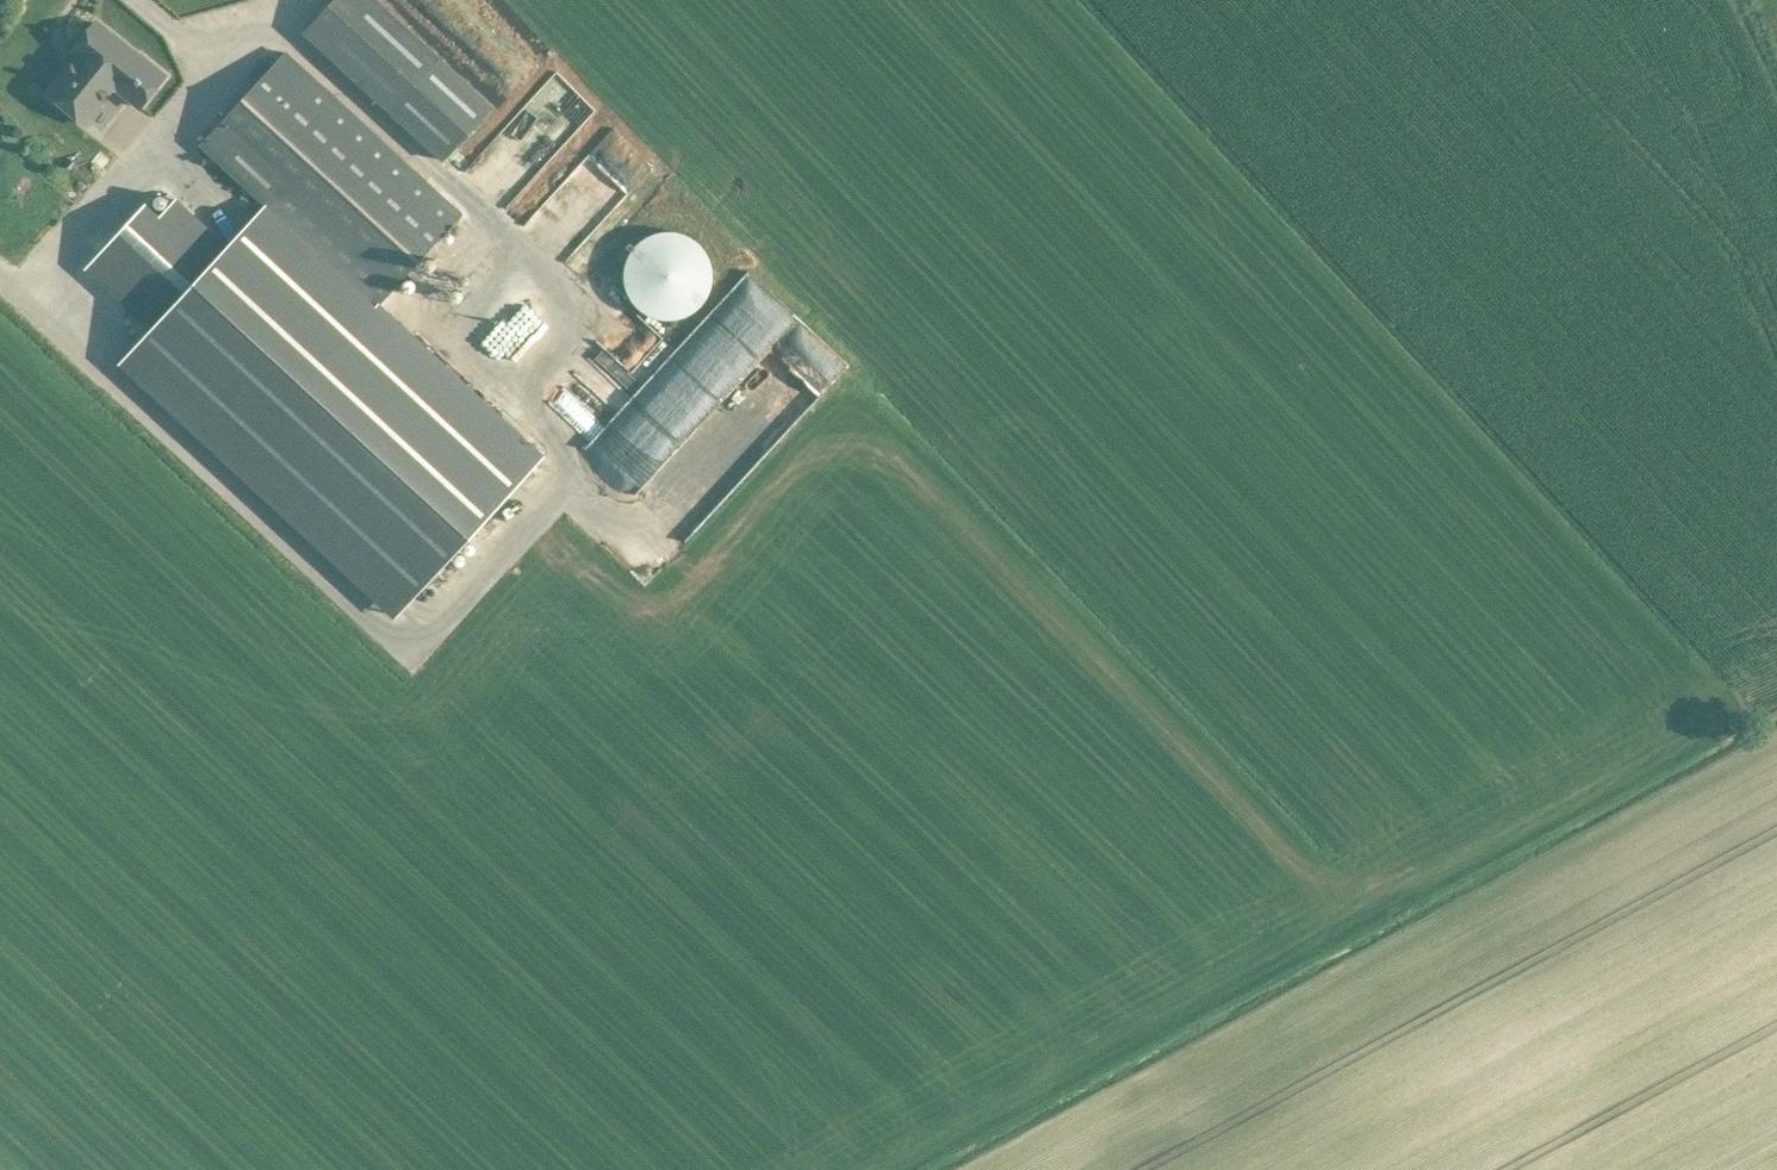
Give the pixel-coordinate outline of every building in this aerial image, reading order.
[(309,28),(447,155),(495,103),(382,0),(334,0),(309,28)] [(142,111),(173,74),(100,14),(45,81),(92,119),(117,90),(142,111)] [(285,38),(199,129),(376,295),(462,205),(285,38)] [(627,304),(703,302),(701,225),(645,226),(645,253),(637,253),(637,274),(627,274),(627,304)] [(684,426),(786,313),(737,269),(635,382),(684,426)] [(532,450),(535,445),(457,375),(426,381),(367,352),(375,344),(360,337),(349,339),(352,352),(348,352),(340,369),(331,361),(324,369),(313,359),(317,378),(328,375),(332,397),(324,413),(316,409),(319,425),(313,431),(297,434),(299,443),(291,451),(306,528),(309,531),(315,564),(370,614),(380,618),(532,450)] [(222,444),(233,446),(236,427),(224,425),(222,444)]
